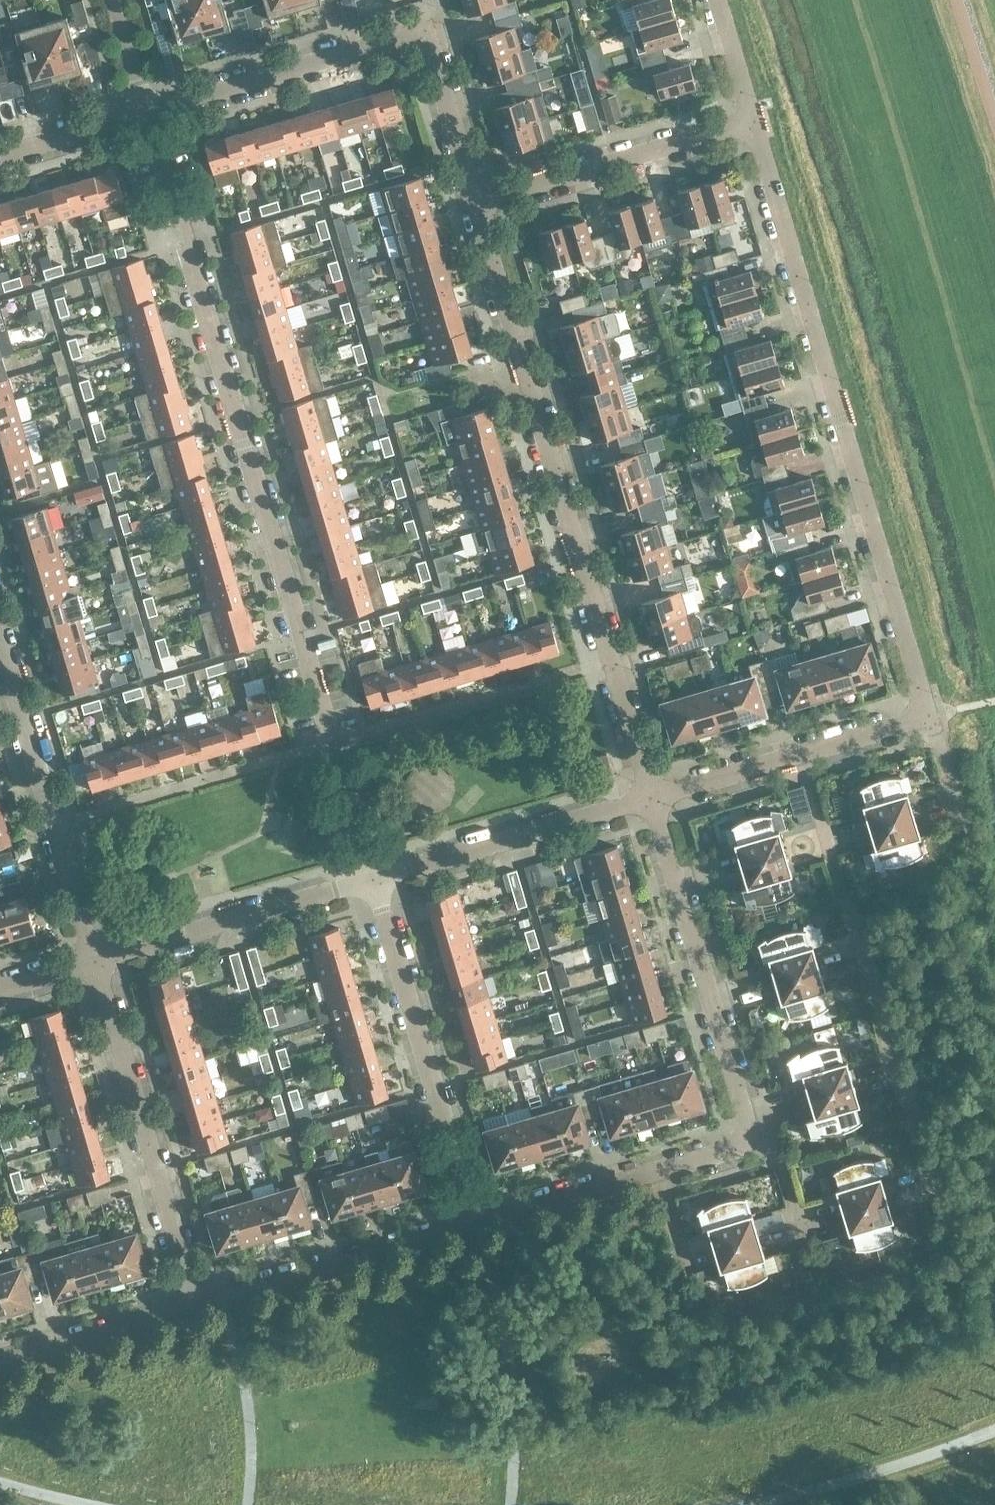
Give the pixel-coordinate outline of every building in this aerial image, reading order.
[(89,23),(82,0),(70,4),(77,27),(89,23)] [(171,17),(197,9),(194,0),(166,0),(171,17)] [(197,9),(223,2),(222,0),(194,0),(197,9)] [(292,0),(264,0),(266,8),(259,10),(257,4),(245,8),(245,9),(247,14),(252,30),(264,26),(262,20),(269,18),(295,11),(292,0)] [(320,0),(292,0),(295,11),(321,3),(320,0)] [(505,0),(464,0),(469,16),(470,16),(470,15),(491,8),(494,20),(519,13),(515,1),(506,4),(505,0)] [(676,18),(676,17),(675,17),(671,2),(671,0),(652,0),(649,1),(648,0),(622,0),(625,9),(633,7),(639,28),(640,28),(676,18)] [(226,14),(223,2),(197,9),(205,37),(230,30),(231,34),(239,31),(241,37),(253,34),(252,30),(247,14),(245,9),(233,12),(235,17),(227,19),(226,14)] [(197,9),(171,17),(179,45),(205,37),(197,9)] [(522,26),(519,13),(494,20),(498,32),(477,38),(476,37),(475,38),(482,61),(520,50),(513,28),(522,26)] [(49,53),(75,45),(67,17),(41,25),(49,53)] [(631,30),(642,65),(665,58),(662,47),(675,43),(676,43),(683,41),(681,34),(680,34),(676,19),(676,18),(640,28),(639,28),(631,30)] [(11,46),(4,23),(0,25),(0,50),(11,46)] [(23,61),(49,53),(41,25),(15,33),(23,61)] [(160,51),(172,47),(167,32),(155,35),(160,51)] [(87,41),(90,53),(97,51),(94,39),(87,41)] [(83,73),(75,45),(49,53),(57,81),(83,73)] [(511,77),(515,89),(539,82),(529,48),(520,51),(520,50),(482,61),(489,85),(490,85),(490,84),(511,77)] [(57,81),(49,53),(23,61),(31,88),(57,81)] [(665,58),(642,65),(645,78),(653,76),(660,98),(672,95),(674,104),(673,105),(674,106),(688,98),(687,96),(686,97),(684,91),(696,87),(691,71),(689,64),(682,66),(669,70),(665,58)] [(602,61),(585,63),(587,75),(603,73),(602,61)] [(584,69),(569,73),(573,85),(587,80),(584,69)] [(20,79),(9,82),(13,98),(25,94),(20,79)] [(9,82),(0,85),(0,96),(1,101),(13,98),(9,82)] [(495,107),(503,130),(540,120),(534,97),(543,94),(539,82),(515,89),(518,101),(497,107),(497,106),(495,107)] [(393,88),(371,95),(380,125),(402,119),(393,88)] [(371,95),(351,101),(360,131),(380,125),(371,95)] [(615,96),(601,100),(607,124),(608,126),(622,122),(615,96)] [(360,131),(351,101),(330,107),(339,137),(360,131)] [(600,126),(594,104),(581,107),(588,130),(600,126)] [(330,107),(309,113),(318,143),(339,137),(330,107)] [(289,119),(298,150),(318,143),(309,113),(289,119)] [(540,120),(503,130),(510,154),(511,154),(511,153),(554,140),(548,118),(540,120)] [(289,119),(268,125),(277,156),(298,150),(289,119)] [(247,131),(256,162),(277,156),(268,125),(247,131)] [(116,128),(95,129),(96,140),(116,139),(116,128)] [(247,131),(226,137),(235,168),(236,168),(256,162),(247,131)] [(235,168),(226,137),(205,144),(218,188),(240,181),(236,168),(235,168)] [(402,164),(393,167),(395,176),(405,174),(402,164)] [(344,181),(351,179),(347,166),(340,168),(344,181)] [(395,176),(393,167),(383,170),(386,179),(395,176)] [(115,170),(93,176),(102,207),(101,207),(105,221),(128,214),(115,170)] [(372,173),(351,179),(354,189),(375,183),(372,173)] [(73,183),(82,213),(101,207),(102,207),(93,176),(73,183)] [(382,189),(389,211),(426,200),(421,183),(418,184),(417,180),(420,179),(420,178),(382,189)] [(711,222),(710,222),(712,230),(736,223),(725,186),(725,185),(723,178),(716,180),(716,181),(701,185),(700,185),(711,222)] [(354,189),(351,179),(342,182),(345,191),(354,189)] [(73,183),(52,189),(61,219),(82,213),(73,183)] [(672,216),(679,240),(692,236),(689,228),(710,222),(711,222),(700,185),(699,185),(699,186),(684,190),(677,192),(679,199),(683,212),(672,216)] [(61,219),(52,189),(31,195),(40,225),(61,219)] [(319,189),(310,191),(313,201),(322,198),(319,189)] [(313,201),(310,191),(301,194),(303,204),(313,201)] [(31,195),(10,201),(19,231),(40,225),(31,195)] [(632,205),(631,205),(642,242),(643,242),(654,238),(656,245),(662,248),(673,244),(673,242),(679,240),(672,216),(660,219),(656,206),(654,199),(647,201),(632,206),(632,205)] [(426,200),(389,211),(395,233),(430,223),(428,219),(431,218),(426,200)] [(0,204),(0,237),(19,231),(10,201),(0,204)] [(278,201),(268,203),(271,213),(280,210),(278,201)] [(271,213),(268,203),(259,206),(262,216),(271,213)] [(641,243),(642,242),(631,205),(630,206),(615,210),(608,212),(610,219),(614,233),(602,236),(610,260),(614,259),(615,262),(629,258),(633,251),(632,245),(641,242),(641,243)] [(251,219),(248,209),(238,212),(241,222),(251,219)] [(333,219),(336,227),(346,224),(344,216),(333,219)] [(315,222),(318,231),(328,228),(325,219),(315,222)] [(611,263),(610,260),(602,236),(591,240),(587,226),(585,219),(578,221),(563,226),(563,225),(562,226),(573,263),(574,262),(583,259),(585,265),(592,268),(611,263)] [(230,234),(237,255),(281,242),(274,221),(230,234)] [(395,233),(401,255),(439,244),(434,227),(431,228),(430,223),(395,233)] [(346,224),(336,227),(338,235),(349,232),(346,224)] [(572,263),(573,263),(562,226),(561,226),(546,231),(546,230),(539,232),(541,240),(541,239),(550,269),(572,262),(572,263)] [(312,243),(321,240),(330,237),(328,228),(318,231),(310,234),(312,243)] [(121,235),(114,237),(116,245),(123,243),(121,235)] [(287,264),(281,242),(237,255),(234,255),(235,256),(237,256),(243,276),(273,267),(274,268),(287,264)] [(408,277),(442,267),(441,262),(444,261),(439,244),(401,255),(408,277)] [(127,256),(124,246),(114,249),(117,258),(127,256)] [(712,256),(716,268),(726,265),(740,261),(736,249),(712,256)] [(95,255),(94,255),(97,264),(106,262),(103,252),(95,255)] [(97,264),(94,255),(84,258),(87,267),(97,264)] [(712,256),(695,261),(696,263),(699,273),(702,272),(716,268),(712,256)] [(142,259),(98,272),(104,294),(148,281),(148,280),(142,259)] [(346,262),(349,271),(359,268),(357,259),(346,262)] [(328,263),(330,272),(340,270),(337,260),(328,263)] [(689,275),(699,273),(696,263),(686,266),(689,275)] [(62,264),(52,267),(55,277),(64,274),(62,264)] [(702,285),(709,308),(757,294),(757,293),(756,293),(752,278),(750,270),(743,273),(730,277),(726,265),(716,268),(702,272),(706,284),(702,285)] [(689,275),(686,266),(680,268),(677,273),(679,278),(689,275)] [(55,277),(52,267),(43,270),(46,279),(55,277)] [(243,276),(249,297),(279,288),(274,268),(273,267),(243,276)] [(408,277),(414,299),(452,288),(447,271),(444,271),(442,267),(408,277)] [(361,276),(359,268),(349,271),(351,279),(361,276)] [(340,270),(330,272),(333,282),(343,279),(340,270)] [(20,277),(11,279),(14,289),(23,286),(20,277)] [(621,295),(634,291),(630,278),(618,282),(621,295)] [(5,292),(14,289),(11,279),(2,282),(5,292)] [(111,316),(124,312),(124,311),(155,302),(149,282),(151,281),(150,280),(148,280),(148,281),(104,294),(111,316)] [(603,300),(618,296),(615,283),(600,287),(603,300)] [(26,289),(32,306),(46,301),(40,284),(26,289)] [(63,285),(52,289),(57,308),(67,305),(64,296),(66,296),(63,285)] [(279,288),(249,297),(255,317),(286,308),(279,288)] [(421,321),(455,311),(454,306),(457,305),(452,288),(414,299),(421,321)] [(563,313),(579,309),(587,306),(583,294),(560,301),(563,313)] [(716,330),(719,330),(723,341),(747,335),(743,322),(757,319),(764,317),(762,310),(761,310),(757,295),(757,294),(709,308),(716,330)] [(560,326),(567,350),(605,339),(598,317),(607,314),(603,301),(587,306),(579,309),(583,321),(562,327),(561,326),(560,326)] [(124,311),(124,312),(130,332),(161,323),(155,302),(124,311)] [(340,305),(343,314),(352,311),(349,302),(340,305)] [(359,306),(361,314),(372,311),(369,303),(359,306)] [(57,308),(60,317),(70,315),(67,305),(57,308)] [(43,319),(43,320),(52,317),(48,306),(39,308),(43,319)] [(37,309),(27,312),(31,323),(43,319),(39,308),(37,309)] [(255,317),(261,338),(292,329),(286,308),(255,317)] [(670,310),(661,313),(663,319),(672,316),(670,310)] [(355,320),(352,311),(343,314),(345,323),(355,320)] [(361,314),(364,323),(374,320),(372,311),(361,314)] [(421,321),(427,343),(465,332),(460,314),(457,315),(455,311),(421,321)] [(52,317),(43,320),(46,332),(55,329),(52,317)] [(167,343),(161,323),(130,332),(136,352),(167,343)] [(298,349),(292,329),(261,338),(267,359),(298,350),(298,349)] [(2,356),(14,352),(8,330),(0,332),(0,356),(2,356)] [(428,380),(453,373),(449,361),(470,355),(471,356),(472,355),(465,332),(427,343),(434,365),(425,368),(428,380)] [(378,335),(368,338),(374,358),(384,355),(378,335)] [(723,354),(729,377),(777,363),(777,362),(772,347),(773,347),(771,339),(763,342),(764,342),(750,346),(747,335),(723,341),(726,353),(723,354)] [(599,378),(624,371),(619,356),(621,350),(619,344),(615,340),(614,336),(605,339),(567,350),(574,374),(575,373),(575,372),(596,366),(599,378)] [(67,340),(70,350),(79,347),(76,338),(67,340)] [(136,352),(142,373),(173,364),(167,343),(136,352)] [(352,346),(355,355),(364,352),(362,343),(352,346)] [(338,347),(339,351),(341,357),(354,354),(351,344),(338,347)] [(271,381),(273,380),(317,367),(311,345),(298,349),(298,350),(267,359),(273,379),(271,379),(271,381)] [(70,350),(72,359),(82,356),(79,347),(70,350)] [(52,352),(56,364),(65,361),(61,349),(52,352)] [(364,352),(355,355),(357,364),(367,362),(364,352)] [(65,361),(56,364),(59,375),(68,373),(65,361)] [(740,399),(743,410),(767,403),(763,391),(777,388),(784,386),(782,379),(777,364),(778,364),(777,363),(729,377),(736,400),(740,399)] [(179,385),(173,364),(142,373),(148,393),(148,394),(179,385)] [(280,401),(324,388),(317,367),(273,380),(280,401)] [(580,395),(587,419),(625,408),(618,385),(627,383),(624,371),(599,378),(603,390),(582,396),(581,395),(580,395)] [(14,399),(8,378),(0,380),(0,404),(14,399)] [(79,382),(82,391),(91,388),(89,379),(79,382)] [(135,397),(141,418),(185,405),(185,406),(187,405),(187,404),(185,405),(179,385),(148,394),(148,393),(135,397)] [(91,388),(82,391),(84,400),(94,397),(91,388)] [(65,396),(68,407),(78,405),(74,393),(65,396)] [(367,397),(370,406),(379,403),(377,394),(367,397)] [(282,409),(288,430),(332,417),(326,396),(282,409)] [(0,404),(0,428),(21,421),(14,399),(0,404)] [(386,425),(379,403),(370,406),(376,428),(386,425)] [(447,444),(456,442),(494,431),(487,407),(486,407),(486,408),(465,415),(461,403),(437,410),(447,444)] [(743,410),(753,445),(761,442),(798,432),(798,431),(797,431),(793,416),(791,409),(784,411),(770,415),(767,403),(743,410)] [(78,405),(68,407),(72,419),(81,416),(78,405)] [(185,405),(141,418),(147,440),(191,427),(185,406),(185,405)] [(631,430),(625,408),(587,419),(594,443),(595,442),(595,441),(616,435),(620,447),(644,440),(640,427),(631,430)] [(288,430),(286,430),(286,432),(288,431),(294,451),(325,442),(325,443),(339,439),(332,417),(288,430)] [(91,423),(94,432),(103,430),(101,420),(91,423)] [(394,424),(396,433),(407,430),(405,420),(394,424)] [(27,443),(21,421),(0,428),(0,451),(27,443)] [(103,430),(94,432),(97,442),(106,439),(103,430)] [(456,442),(463,464),(497,453),(496,449),(499,448),(494,431),(456,442)] [(798,432),(761,442),(753,445),(757,456),(753,457),(751,463),(755,477),(762,475),(763,479),(787,472),(784,461),(797,457),(805,455),(802,448),(798,433),(798,432)] [(194,435),(150,448),(156,469),(200,456),(194,435)] [(379,438),(382,448),(392,445),(389,436),(379,438)] [(78,439),(81,451),(90,448),(87,437),(78,439)] [(601,464),(608,488),(645,477),(639,454),(648,452),(644,440),(620,447),(623,459),(602,465),(602,464),(601,464)] [(294,451),(300,472),(331,463),(325,443),(325,442),(294,451)] [(34,465),(27,443),(0,451),(0,475),(34,465)] [(392,445),(382,448),(385,457),(394,454),(392,445)] [(94,460),(90,448),(81,451),(85,463),(94,460)] [(497,453),(463,464),(469,486),(507,474),(502,457),(499,458),(497,453)] [(200,456),(156,469),(162,491),(176,487),(175,486),(206,477),(200,457),(202,456),(202,455),(200,456)] [(405,463),(410,479),(420,476),(415,460),(405,463)] [(701,460),(688,464),(693,482),(698,500),(712,495),(706,478),(701,460)] [(6,498),(55,483),(48,461),(34,465),(0,475),(0,478),(6,498)] [(300,472),(307,493),(337,484),(331,463),(300,472)] [(106,474),(109,483),(118,480),(116,471),(106,474)] [(766,516),(818,501),(818,500),(817,500),(813,485),(811,478),(804,480),(791,484),(787,472),(763,479),(767,492),(762,501),(766,516)] [(469,486),(476,507),(510,497),(509,493),(512,492),(507,474),(469,486)] [(423,485),(420,476),(410,479),(412,488),(423,485)] [(175,486),(176,487),(182,507),(212,498),(206,477),(175,486)] [(391,480),(394,489),(404,486),(401,477),(391,480)] [(640,516),(664,509),(661,496),(652,499),(645,477),(608,488),(615,512),(616,511),(615,510),(636,504),(640,516)] [(118,480),(109,483),(112,492),(121,490),(118,480)] [(337,484),(307,493),(313,513),(343,504),(337,484)] [(404,486),(394,489),(397,498),(406,495),(404,486)] [(510,497),(476,507),(482,529),(520,518),(515,501),(512,502),(510,497)] [(182,507),(188,528),(218,519),(212,498),(182,507)] [(784,548),(808,541),(804,530),(818,526),(825,524),(823,517),(822,517),(818,502),(818,501),(766,516),(771,533),(768,533),(774,551),(784,548)] [(97,504),(100,516),(110,513),(106,502),(97,504)] [(313,513),(319,534),(349,525),(343,504),(313,513)] [(12,518),(18,540),(53,530),(46,509),(47,508),(47,507),(12,518)] [(621,533),(628,557),(665,546),(659,523),(668,521),(664,509),(640,516),(643,528),(622,534),(622,533),(621,533)] [(462,510),(448,518),(453,527),(467,520),(462,510)] [(118,515),(121,525),(131,522),(128,512),(118,515)] [(420,515),(423,523),(433,520),(431,512),(420,515)] [(113,525),(110,513),(100,516),(104,528),(113,525)] [(480,554),(488,551),(523,541),(522,536),(525,535),(520,518),(482,529),(473,532),(480,554)] [(188,528),(194,548),(224,539),(218,519),(188,528)] [(404,522),(407,531),(416,528),(413,519),(404,522)] [(436,528),(433,520),(423,523),(425,531),(436,528)] [(131,522),(121,525),(124,534),(133,531),(131,522)] [(319,534),(325,555),(356,546),(349,525),(319,534)] [(416,528),(407,531),(409,540),(419,537),(416,528)] [(59,552),(53,530),(18,540),(25,562),(59,552)] [(88,532),(74,540),(82,553),(96,545),(88,532)] [(200,569),(231,560),(224,539),(194,548),(200,569)] [(523,541),(488,551),(495,574),(533,563),(528,545),(524,545),(523,541)] [(796,559),(802,580),(838,570),(838,569),(833,554),(834,554),(832,547),(824,549),(811,553),(808,541),(784,548),(788,561),(796,559)] [(110,548),(113,560),(122,557),(119,545),(110,548)] [(325,555),(331,576),(362,567),(361,566),(356,546),(325,555)] [(665,546),(628,557),(635,581),(636,580),(636,579),(657,573),(660,585),(685,578),(681,565),(672,568),(665,546)] [(25,562),(31,584),(66,574),(59,552),(25,562)] [(82,552),(83,564),(103,564),(103,552),(82,552)] [(433,559),(436,567),(446,564),(456,561),(453,553),(433,559)] [(131,557),(133,566),(143,563),(140,554),(131,557)] [(122,557),(113,560),(117,572),(126,569),(122,557)] [(200,569),(206,590),(237,581),(231,560),(200,569)] [(416,563),(419,572),(428,570),(425,560),(416,563)] [(335,598),(337,597),(381,584),(375,562),(361,566),(362,567),(331,576),(337,596),(335,597),(335,598)] [(146,572),(143,563),(133,566),(136,575),(146,572)] [(446,564),(436,567),(442,589),(453,586),(446,564)] [(428,570),(419,572),(421,582),(431,579),(428,570)] [(794,621),(804,618),(828,611),(824,599),(838,595),(845,593),(843,586),(838,571),(839,571),(838,570),(802,580),(805,591),(803,592),(791,609),(794,621)] [(80,588),(99,583),(96,573),(78,578),(80,588)] [(31,584),(38,606),(72,596),(66,574),(31,584)] [(522,574),(513,577),(516,586),(525,583),(522,574)] [(513,577),(504,579),(507,589),(516,586),(513,577)] [(641,602),(648,626),(686,615),(679,592),(688,590),(685,578),(660,585),(664,597),(643,603),(642,602),(641,602)] [(243,602),(237,581),(206,590),(212,610),(212,611),(243,602)] [(388,605),(381,584),(337,597),(344,618),(388,605)] [(481,586),(472,589),(474,598),(484,596),(481,586)] [(742,597),(738,586),(732,588),(730,593),(732,600),(742,597)] [(123,592),(126,604),(135,601),(132,589),(123,592)] [(474,598),(472,589),(462,592),(465,601),(474,598)] [(451,595),(454,606),(463,604),(460,592),(451,595)] [(44,628),(79,618),(88,615),(81,593),(72,596),(38,606),(44,628)] [(454,606),(451,595),(443,597),(448,615),(456,613),(454,606)] [(143,599),(146,608),(155,605),(152,596),(143,599)] [(439,598),(430,601),(433,611),(442,608),(439,598)] [(139,613),(135,601),(126,604),(130,615),(139,613)] [(430,601),(421,604),(424,613),(433,611),(430,601)] [(199,614),(205,636),(249,623),(251,623),(251,621),(249,622),(243,602),(212,611),(212,610),(199,614)] [(122,619),(120,605),(92,608),(93,623),(122,619)] [(155,605),(146,608),(148,617),(158,614),(155,605)] [(398,611),(389,613),(391,623),(401,620),(398,611)] [(686,615),(648,626),(655,649),(656,649),(656,648),(668,644),(672,656),(681,654),(684,653),(705,647),(703,641),(701,634),(700,631),(701,628),(702,626),(700,618),(698,617),(696,615),(695,612),(686,615)] [(389,613),(379,616),(382,626),(391,623),(389,613)] [(868,644),(859,646),(853,625),(850,626),(846,613),(824,619),(828,633),(839,630),(845,651),(856,687),(857,686),(879,680),(868,644)] [(44,628),(50,650),(85,640),(79,618),(44,628)] [(371,629),(368,619),(359,622),(362,632),(371,629)] [(820,620),(813,623),(817,636),(824,634),(820,620)] [(758,628),(764,644),(782,637),(776,621),(758,628)] [(528,628),(537,659),(559,652),(550,622),(528,628)] [(139,647),(148,645),(142,623),(124,628),(126,632),(134,630),(139,647)] [(255,644),(249,623),(205,636),(211,657),(255,644)] [(809,639),(817,636),(813,623),(805,625),(809,639)] [(528,628),(507,634),(517,665),(537,659),(528,628)] [(181,639),(185,653),(206,648),(203,634),(181,639)] [(517,665),(507,634),(487,640),(496,671),(517,665)] [(726,634),(703,641),(705,647),(728,640),(726,634)] [(155,640),(158,649),(167,647),(165,637),(155,640)] [(50,650),(57,671),(91,661),(85,640),(50,650)] [(487,640),(466,646),(475,677),(496,671),(487,640)] [(152,656),(148,645),(139,647),(142,659),(152,656)] [(454,683),(475,677),(466,646),(445,652),(454,683)] [(170,656),(167,647),(158,649),(161,659),(170,656)] [(856,687),(845,651),(823,657),(833,693),(840,691),(841,694),(858,690),(857,686),(856,687)] [(445,652),(425,658),(434,689),(454,683),(445,652)] [(775,657),(762,661),(769,687),(781,683),(788,707),(810,700),(811,700),(800,664),(798,664),(795,652),(775,658),(775,657)] [(698,656),(702,670),(710,668),(706,654),(698,656)] [(244,656),(235,659),(238,668),(247,665),(244,656)] [(694,672),(702,670),(698,656),(690,658),(694,672)] [(383,671),(384,670),(380,657),(358,664),(371,708),(392,701),(383,671)] [(823,657),(800,664),(811,700),(810,700),(811,703),(828,698),(827,695),(833,693),(823,657)] [(434,689),(425,658),(404,665),(413,695),(434,689)] [(686,660),(664,666),(668,680),(690,673),(686,660)] [(91,661),(57,671),(64,694),(69,693),(84,688),(99,684),(99,683),(98,683),(91,661)] [(741,720),(742,720),(764,714),(757,690),(769,687),(762,661),(749,665),(752,678),(731,684),(741,720)] [(224,662),(214,665),(217,674),(226,671),(224,662)] [(214,665),(205,667),(208,677),(217,674),(214,665)] [(404,665),(384,670),(383,671),(392,701),(413,695),(404,665)] [(112,673),(109,678),(112,687),(128,682),(125,674),(125,672),(118,673),(118,672),(112,673)] [(182,674),(173,677),(176,686),(185,684),(182,674)] [(173,677),(164,680),(167,689),(176,686),(173,677)] [(84,688),(69,693),(71,699),(86,694),(86,695),(101,690),(99,684),(84,688)] [(731,684),(708,691),(719,727),(725,725),(726,728),(743,723),(742,720),(741,720),(731,684)] [(141,686),(132,689),(134,699),(144,696),(141,686)] [(132,689),(122,692),(125,701),(134,699),(132,689)] [(250,710),(259,740),(281,734),(268,690),(245,697),(249,710),(250,710)] [(708,691),(686,698),(696,734),(696,737),(713,732),(712,729),(719,727),(708,691)] [(696,734),(686,698),(663,704),(673,740),(696,734)] [(99,699),(90,701),(93,711),(102,708),(99,699)] [(90,701),(81,704),(84,714),(93,711),(90,701)] [(792,706),(780,714),(788,725),(799,718),(792,706)] [(102,708),(93,711),(96,722),(105,719),(102,708)] [(250,710),(249,710),(229,716),(238,747),(259,740),(250,710)] [(238,747),(229,716),(209,722),(218,753),(238,747)] [(209,722),(188,728),(197,759),(218,753),(209,722)] [(188,728),(167,734),(176,765),(197,759),(188,728)] [(176,765),(167,734),(147,740),(156,771),(176,765)] [(147,740),(126,746),(135,777),(156,771),(147,740)] [(126,746),(105,753),(114,783),(135,777),(126,746)] [(114,783),(105,753),(83,759),(93,790),(114,783)] [(613,778),(606,754),(596,757),(603,781),(613,778)] [(879,779),(891,821),(914,815),(910,801),(907,802),(905,796),(908,795),(907,792),(903,793),(899,778),(900,778),(900,777),(891,777),(885,778),(879,779)] [(869,828),(891,821),(879,779),(870,783),(865,786),(860,789),(860,790),(861,789),(866,804),(862,805),(863,808),(866,807),(868,814),(865,815),(869,828)] [(803,785),(787,790),(794,816),(797,815),(811,812),(803,785)] [(811,812),(797,815),(800,824),(813,820),(811,812)] [(750,817),(763,859),(785,853),(781,839),(778,840),(776,833),(779,833),(779,830),(775,831),(771,816),(772,816),(772,815),(765,815),(759,815),(750,817)] [(891,821),(904,864),(912,860),(917,857),(923,854),(922,853),(921,853),(917,838),(920,837),(919,835),(917,836),(915,829),(918,828),(914,815),(891,821)] [(739,852),(736,853),(740,866),(763,859),(750,817),(742,820),(736,823),(731,827),(732,828),(733,827),(737,842),(734,843),(734,846),(737,845),(739,852)] [(0,822),(0,847),(12,843),(5,821),(0,822)] [(875,868),(885,869),(885,868),(884,867),(884,866),(889,866),(895,865),(904,864),(891,821),(869,828),(873,841),(876,841),(878,847),(875,848),(875,849),(871,851),(876,867),(875,867),(875,868)] [(573,859),(580,880),(623,867),(617,846),(573,859)] [(14,863),(11,851),(0,854),(0,867),(14,863)] [(788,876),(792,875),(791,873),(788,874),(786,867),(789,866),(785,853),(763,859),(775,901),(783,898),(789,895),(794,892),(794,891),(793,891),(788,876)] [(766,903),(775,901),(763,859),(740,866),(744,879),(747,878),(749,885),(746,886),(747,887),(741,889),(736,890),(741,905),(745,906),(757,907),(757,904),(760,904),(766,903)] [(524,867),(532,894),(542,891),(539,880),(541,880),(536,863),(524,867)] [(586,902),(596,899),(596,898),(629,888),(623,867),(580,880),(586,902)] [(507,872),(515,899),(524,896),(517,870),(507,872)] [(11,939),(35,932),(20,881),(0,886),(0,900),(11,939)] [(596,899),(602,919),(636,909),(629,888),(596,898),(596,899)] [(532,894),(535,905),(545,902),(542,891),(532,894)] [(433,923),(464,914),(458,893),(427,902),(433,923)] [(524,896),(515,899),(518,908),(527,906),(524,896)] [(11,939),(0,900),(0,942),(11,939)] [(608,940),(642,930),(636,909),(602,919),(608,940)] [(433,923),(440,944),(470,935),(464,914),(433,923)] [(529,924),(528,918),(518,921),(520,927),(529,924)] [(541,925),(544,936),(554,933),(551,922),(541,925)] [(804,926),(804,930),(799,930),(793,930),(784,932),(797,974),(819,968),(815,954),(812,955),(810,948),(813,948),(813,946),(827,942),(826,941),(820,943),(816,928),(817,927),(804,926)] [(308,937),(314,958),(345,949),(339,928),(308,937)] [(524,932),(527,941),(537,938),(534,929),(524,932)] [(642,930),(608,940),(598,942),(604,963),(614,960),(648,950),(642,930)] [(774,981),(797,974),(784,932),(776,935),(770,938),(767,940),(765,938),(757,944),(758,945),(763,960),(762,960),(763,961),(768,959),(768,961),(769,961),(771,967),(770,968),(774,981)] [(544,936),(548,947),(558,944),(554,933),(544,936)] [(440,944),(446,965),(476,956),(470,935),(440,944)] [(539,947),(537,938),(527,941),(530,950),(539,947)] [(314,958),(321,979),(351,970),(345,949),(314,958)] [(648,950),(614,960),(620,981),(654,971),(648,950)] [(234,972),(244,969),(238,952),(229,955),(234,972)] [(446,965),(452,985),(482,977),(476,956),(446,965)] [(553,966),(557,977),(567,974),(563,963),(553,966)] [(251,967),(254,976),(264,973),(261,964),(251,967)] [(826,990),(825,989),(825,988),(822,989),(820,982),(823,981),(819,968),(797,974),(809,1016),(817,1013),(823,1010),(828,1007),(827,1006),(826,1007),(822,992),(826,990)] [(234,972),(237,981),(246,978),(244,969),(234,972)] [(321,979),(327,1000),(357,991),(351,970),(321,979)] [(537,973),(539,982),(549,979),(546,970),(537,973)] [(620,981),(626,1002),(660,992),(654,971),(620,981)] [(264,973),(254,976),(257,985),(266,983),(264,973)] [(557,977),(560,988),(570,985),(567,974),(557,977)] [(800,1018),(809,1016),(797,974),(774,981),(778,994),(781,993),(783,1000),(780,1001),(781,1003),(784,1002),(789,1017),(788,1017),(788,1019),(794,1019),(800,1018)] [(155,1005),(186,996),(179,975),(149,984),(155,1005)] [(452,985),(458,1006),(488,997),(482,977),(452,985)] [(246,978),(237,981),(239,990),(249,988),(246,978)] [(551,988),(549,979),(539,982),(542,991),(551,988)] [(327,1000),(333,1020),(363,1011),(357,991),(327,1000)] [(660,992),(626,1002),(632,1023),(666,1013),(660,992)] [(155,1005),(161,1026),(192,1017),(186,996),(155,1005)] [(458,1006),(464,1027),(495,1018),(488,997),(458,1006)] [(566,1008),(569,1019),(579,1016),(576,1005),(566,1008)] [(263,1008),(266,1018),(276,1015),(273,1006),(263,1008)] [(30,1019),(36,1040),(67,1031),(60,1009),(30,1019)] [(244,1014),(247,1023),(257,1020),(254,1011),(244,1014)] [(333,1020),(339,1041),(370,1032),(363,1011),(333,1020)] [(549,1014),(551,1024),(561,1021),(558,1012),(549,1014)] [(276,1015),(266,1018),(269,1027),(278,1024),(276,1015)] [(579,1016),(569,1019),(575,1041),(585,1038),(579,1016)] [(198,1038),(192,1017),(161,1026),(167,1047),(198,1038)] [(464,1027),(470,1048),(501,1039),(495,1018),(464,1027)] [(257,1020),(247,1023),(250,1032),(259,1030),(257,1020)] [(564,1030),(561,1021),(551,1024),(554,1033),(564,1030)] [(669,1036),(665,1022),(642,1029),(646,1043),(669,1036)] [(643,1044),(639,1030),(631,1032),(635,1046),(643,1044)] [(763,1030),(755,1032),(758,1043),(766,1041),(766,1039),(763,1030)] [(67,1031),(36,1040),(42,1061),(73,1052),(67,1031)] [(339,1041),(345,1062),(376,1053),(370,1032),(339,1041)] [(627,1048),(635,1046),(631,1032),(623,1034),(627,1048)] [(554,1045),(566,1042),(564,1034),(552,1037),(554,1045)] [(167,1047),(173,1067),(204,1058),(198,1038),(167,1047)] [(501,1039),(470,1048),(476,1069),(507,1060),(501,1039)] [(831,1089),(853,1083),(849,1070),(846,1070),(844,1064),(847,1063),(846,1060),(843,1062),(838,1047),(839,1047),(839,1045),(833,1045),(827,1046),(818,1047),(831,1089)] [(276,1050),(278,1059),(288,1056),(285,1047),(276,1050)] [(807,1082),(804,1083),(808,1096),(831,1089),(818,1047),(810,1051),(804,1054),(800,1056),(798,1053),(799,1053),(798,1052),(786,1061),(787,1062),(788,1061),(793,1076),(792,1076),(792,1077),(802,1075),(802,1076),(805,1075),(807,1082)] [(42,1061),(48,1082),(79,1073),(73,1052),(42,1061)] [(256,1055),(259,1064),(269,1062),(266,1052),(256,1055)] [(345,1062),(351,1083),(382,1074),(376,1053),(345,1062)] [(288,1056),(278,1059),(281,1068),(291,1065),(288,1056)] [(541,1059),(543,1069),(549,1067),(552,1063),(550,1057),(541,1059)] [(173,1067),(179,1088),(210,1079),(204,1058),(173,1067)] [(269,1062),(259,1064),(262,1074),(271,1071),(269,1062)] [(524,1064),(516,1066),(520,1080),(528,1077),(524,1064)] [(513,1082),(520,1080),(516,1066),(509,1068),(513,1082)] [(642,1071),(643,1072),(646,1085),(657,1121),(663,1119),(664,1122),(681,1117),(680,1114),(669,1078),(658,1081),(654,1067),(642,1071)] [(505,1069),(482,1076),(486,1090),(509,1083),(505,1069)] [(680,1114),(702,1107),(692,1071),(669,1078),(680,1114)] [(643,1072),(634,1075),(620,1079),(634,1127),(634,1128),(635,1131),(652,1126),(651,1122),(657,1121),(646,1085),(643,1072)] [(48,1082),(55,1102),(85,1093),(79,1073),(48,1082)] [(382,1074),(351,1083),(357,1104),(388,1095),(382,1074)] [(210,1079),(179,1088),(186,1109),(216,1100),(210,1079)] [(620,1079),(585,1089),(593,1114),(605,1110),(612,1134),(634,1128),(634,1127),(620,1079)] [(308,1092),(313,1107),(351,1096),(347,1081),(308,1092)] [(831,1089),(843,1132),(851,1128),(857,1125),(862,1122),(861,1121),(860,1121),(856,1106),(859,1105),(859,1103),(856,1104),(854,1097),(857,1096),(853,1083),(831,1089)] [(291,1100),(300,1097),(297,1088),(288,1091),(291,1100)] [(564,1148),(565,1148),(587,1141),(580,1118),(593,1114),(585,1089),(551,1099),(552,1103),(555,1112),(554,1112),(564,1148)] [(834,1133),(843,1132),(831,1089),(808,1096),(812,1109),(815,1109),(817,1115),(814,1116),(814,1117),(805,1120),(810,1136),(810,1137),(824,1137),(824,1134),(828,1134),(834,1133)] [(85,1093),(55,1102),(61,1123),(91,1114),(85,1093)] [(271,1096),(273,1106),(283,1103),(280,1094),(271,1096)] [(300,1097),(291,1100),(293,1109),(303,1107),(300,1097)] [(406,1099),(375,1108),(379,1122),(410,1113),(406,1099)] [(186,1109),(192,1130),(222,1121),(216,1100),(186,1109)] [(283,1103),(273,1106),(276,1115),(286,1112),(283,1103)] [(532,1118),(542,1154),(548,1153),(549,1156),(566,1151),(565,1148),(564,1148),(554,1112),(555,1112),(552,1103),(529,1109),(532,1118)] [(297,1123),(311,1119),(307,1105),(303,1107),(293,1109),(297,1123)] [(520,1164),(537,1159),(536,1156),(542,1154),(532,1118),(528,1107),(506,1113),(520,1161),(519,1161),(520,1164)] [(368,1125),(379,1122),(375,1108),(364,1111),(368,1125)] [(289,1125),(286,1112),(276,1115),(280,1127),(289,1125)] [(360,1112),(353,1114),(357,1128),(364,1126),(360,1112)] [(506,1113),(483,1120),(497,1168),(519,1161),(520,1161),(509,1125),(506,1113)] [(61,1123),(67,1144),(97,1135),(91,1114),(61,1123)] [(349,1130),(357,1128),(353,1114),(345,1117),(349,1130)] [(222,1121),(192,1130),(198,1151),(229,1142),(222,1121)] [(10,1138),(7,1129),(0,1131),(0,1140),(0,1141),(10,1138)] [(295,1131),(302,1153),(310,1150),(304,1129),(295,1131)] [(67,1144),(73,1164),(103,1155),(97,1135),(67,1144)] [(10,1138),(0,1141),(3,1150),(13,1147),(10,1138)] [(391,1160),(401,1196),(402,1196),(424,1189),(409,1140),(387,1146),(391,1160)] [(264,1158),(260,1143),(251,1145),(256,1161),(264,1158)] [(238,1148),(242,1162),(250,1160),(246,1146),(238,1148)] [(234,1164),(242,1162),(238,1148),(230,1150),(234,1164)] [(227,1151),(204,1158),(208,1172),(231,1165),(227,1151)] [(365,1155),(368,1166),(379,1202),(385,1201),(386,1204),(403,1199),(402,1196),(401,1196),(391,1160),(381,1163),(377,1151),(365,1155)] [(103,1155),(73,1164),(79,1186),(110,1177),(103,1155)] [(881,1178),(880,1177),(880,1175),(876,1177),(872,1161),(873,1162),(873,1160),(867,1160),(861,1161),(852,1163),(864,1205),(887,1198),(883,1185),(880,1185),(878,1179),(881,1178)] [(346,1173),(345,1173),(342,1161),(307,1171),(314,1196),(327,1192),(333,1216),(355,1209),(356,1209),(346,1173)] [(838,1198),(842,1211),(864,1205),(852,1163),(844,1166),(838,1169),(837,1170),(835,1167),(829,1172),(830,1173),(830,1172),(835,1189),(836,1191),(839,1190),(841,1197),(838,1198)] [(368,1166),(346,1173),(356,1209),(355,1209),(356,1212),(373,1207),(372,1204),(379,1202),(368,1166)] [(10,1173),(13,1182),(22,1179),(19,1170),(10,1173)] [(298,1187),(276,1193),(287,1230),(287,1229),(309,1223),(302,1199),(314,1196),(307,1171),(294,1175),(298,1187)] [(42,1174),(31,1177),(35,1187),(46,1184),(42,1174)] [(802,1178),(804,1188),(820,1185),(818,1174),(802,1178)] [(13,1182),(15,1192),(25,1189),(22,1179),(13,1182)] [(108,1186),(86,1192),(90,1206),(112,1200),(108,1186)] [(226,1191),(231,1207),(241,1243),(242,1246),(259,1241),(258,1238),(264,1236),(253,1200),(245,1203),(244,1198),(243,1198),(241,1190),(237,1188),(230,1190),(226,1191)] [(214,1212),(208,1213),(219,1250),(241,1243),(231,1207),(226,1191),(214,1194),(210,1201),(214,1212)] [(253,1200),(264,1236),(270,1234),(271,1237),(288,1232),(287,1229),(287,1230),(276,1193),(253,1200)] [(75,1196),(79,1210),(86,1207),(82,1194),(75,1196)] [(71,1212),(79,1210),(75,1196),(67,1198),(71,1212)] [(732,1198),(723,1200),(736,1242),(758,1236),(754,1222),(751,1223),(749,1216),(752,1216),(752,1213),(748,1214),(743,1199),(745,1199),(745,1198),(738,1198),(732,1198)] [(887,1198),(864,1205),(877,1247),(885,1244),(891,1241),(896,1237),(895,1236),(894,1237),(890,1222),(893,1221),(893,1218),(890,1219),(888,1212),(891,1211),(887,1198)] [(709,1236),(713,1249),(736,1242),(723,1200),(715,1203),(709,1206),(704,1210),(705,1211),(706,1210),(710,1225),(707,1226),(707,1229),(710,1228),(712,1235),(709,1236)] [(868,1249),(877,1247),(864,1205),(842,1211),(846,1225),(849,1224),(851,1230),(848,1231),(848,1234),(852,1233),(856,1248),(855,1248),(855,1249),(862,1249),(868,1249)] [(34,1221),(30,1209),(19,1212),(23,1224),(34,1221)] [(7,1220),(10,1230),(21,1226),(18,1216),(7,1220)] [(99,1233),(87,1236),(90,1248),(101,1284),(107,1282),(108,1285),(125,1280),(124,1277),(123,1278),(113,1242),(102,1245),(99,1233)] [(135,1235),(113,1242),(123,1278),(124,1277),(146,1271),(135,1235)] [(758,1236),(736,1242),(748,1284),(756,1281),(762,1278),(767,1275),(767,1274),(766,1274),(761,1259),(765,1258),(764,1256),(761,1257),(759,1250),(762,1249),(758,1236)] [(42,1248),(29,1252),(36,1278),(48,1274),(55,1297),(77,1291),(78,1291),(67,1255),(69,1255),(64,1238),(45,1244),(42,1248)] [(719,1269),(720,1271),(724,1270),(728,1285),(727,1285),(727,1287),(733,1287),(739,1286),(748,1284),(736,1242),(713,1249),(717,1262),(720,1261),(722,1268),(719,1269)] [(90,1248),(69,1255),(67,1255),(78,1291),(77,1291),(78,1294),(95,1289),(94,1286),(101,1284),(90,1248)] [(31,1305),(24,1281),(36,1278),(29,1252),(0,1261),(0,1282),(9,1311),(31,1305)] [(10,1314),(9,1311),(0,1282),(0,1317),(10,1314)]
